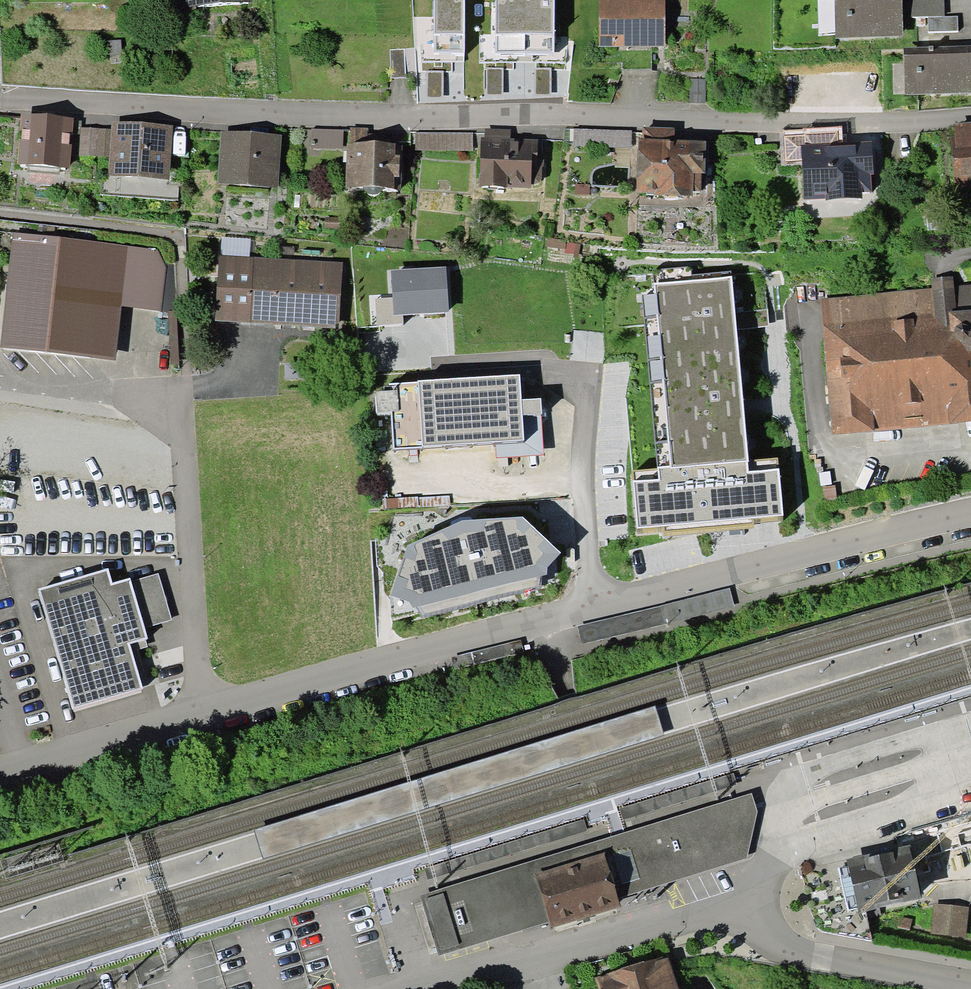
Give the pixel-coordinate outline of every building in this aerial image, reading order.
[(196,6),(186,7),(185,0),(164,0),(170,17),(196,8),(196,6)] [(436,52),(464,52),(464,0),(436,0),(436,52)] [(496,53),(553,53),(553,0),(496,0),(496,53)] [(599,46),(665,46),(665,0),(599,0),(599,46)] [(835,38),(903,37),(902,8),(902,0),(834,0),(835,38)] [(944,16),(943,0),(902,0),(902,8),(911,8),(911,17),(944,16)] [(957,17),(928,18),(928,31),(957,31),(957,17)] [(904,48),(905,95),(970,93),(970,46),(904,48)] [(406,78),(404,50),(390,50),(391,79),(406,78)] [(17,164),(70,167),(74,117),(21,113),(17,164)] [(108,175),(169,178),(172,125),(111,121),(111,130),(109,157),(108,175)] [(970,185),(970,121),(953,123),(954,136),(948,137),(954,187),(970,185)] [(351,127),(350,144),(367,144),(369,129),(351,127)] [(632,148),(633,130),(573,127),(573,145),(632,148)] [(694,191),(701,191),(702,173),(705,173),(706,140),(675,140),(675,128),(643,127),(643,137),(639,137),(637,191),(654,192),(654,194),(693,195),(694,191)] [(96,156),(98,129),(80,128),(79,155),(96,156)] [(481,136),(480,185),(531,187),(532,184),(533,184),(536,183),(539,182),(541,180),(542,176),(542,166),(544,166),(544,153),(538,154),(538,139),(511,138),(511,129),(485,128),(484,137),(481,136)] [(109,157),(111,130),(98,129),(96,156),(109,157)] [(343,149),(344,130),(312,129),(311,147),(343,149)] [(218,183),(277,187),(280,135),(221,131),(218,183)] [(804,199),(862,197),(862,192),(872,191),(871,173),(874,173),(873,155),(872,155),(871,142),(852,143),(852,146),(839,146),(838,131),(804,133),(804,135),(784,136),(785,162),(803,161),(804,199)] [(473,149),(473,132),(417,133),(417,149),(473,149)] [(350,144),(347,143),(346,188),(401,190),(402,145),(367,144),(350,144)] [(591,184),(575,184),(575,194),(591,194),(591,184)] [(1,346),(116,359),(122,305),(161,310),(166,263),(158,248),(60,235),(13,232),(1,346)] [(220,255),(249,257),(251,238),(221,237),(220,255)] [(567,240),(546,238),(545,247),(566,249),(566,243),(567,240)] [(580,244),(566,243),(566,249),(565,253),(579,255),(580,244)] [(213,320),(337,328),(341,263),(249,257),(220,255),(217,255),(213,320)] [(444,269),(391,272),(394,313),(447,309),(444,269)] [(656,294),(643,297),(658,468),(633,471),(638,530),(662,528),(663,534),(754,525),(753,519),(784,517),(778,459),(749,462),(732,277),(655,284),(656,294)] [(955,286),(953,277),(931,278),(932,289),(936,316),(944,326),(951,326),(956,337),(961,338),(967,350),(970,349),(970,286),(955,286)] [(932,289),(821,299),(833,434),(970,420),(970,349),(967,350),(961,338),(956,337),(951,326),(944,326),(936,316),(932,289)] [(496,442),(524,440),(522,415),(521,400),(520,375),(418,381),(418,382),(393,384),(393,389),(375,390),(376,416),(392,415),(394,448),(496,442)] [(541,398),(521,400),(522,415),(540,414),(542,414),(541,398)] [(543,454),(540,414),(522,415),(524,440),(496,442),(497,457),(543,454)] [(523,517),(463,521),(407,545),(390,596),(407,600),(413,607),(417,607),(420,616),(540,585),(541,577),(547,575),(548,566),(561,552),(523,517)] [(108,570),(40,589),(74,708),(143,688),(131,643),(147,639),(145,629),(172,621),(159,574),(131,582),(130,579),(112,584),(108,570)] [(605,852),(619,898),(748,860),(758,812),(753,794),(600,841),(605,852)] [(938,831),(944,850),(970,843),(970,822),(938,831)] [(438,955),(551,921),(536,873),(605,852),(600,841),(420,895),(438,955)] [(910,845),(847,859),(860,913),(921,898),(910,845)] [(619,898),(605,852),(536,873),(551,921),(553,928),(587,917),(621,907),(619,898)] [(934,903),(931,934),(966,938),(970,907),(934,903)] [(912,919),(900,917),(897,927),(910,930),(912,919)] [(595,978),(599,988),(679,988),(669,957),(657,960),(657,959),(643,962),(621,968),(607,974),(607,975),(595,978)]
